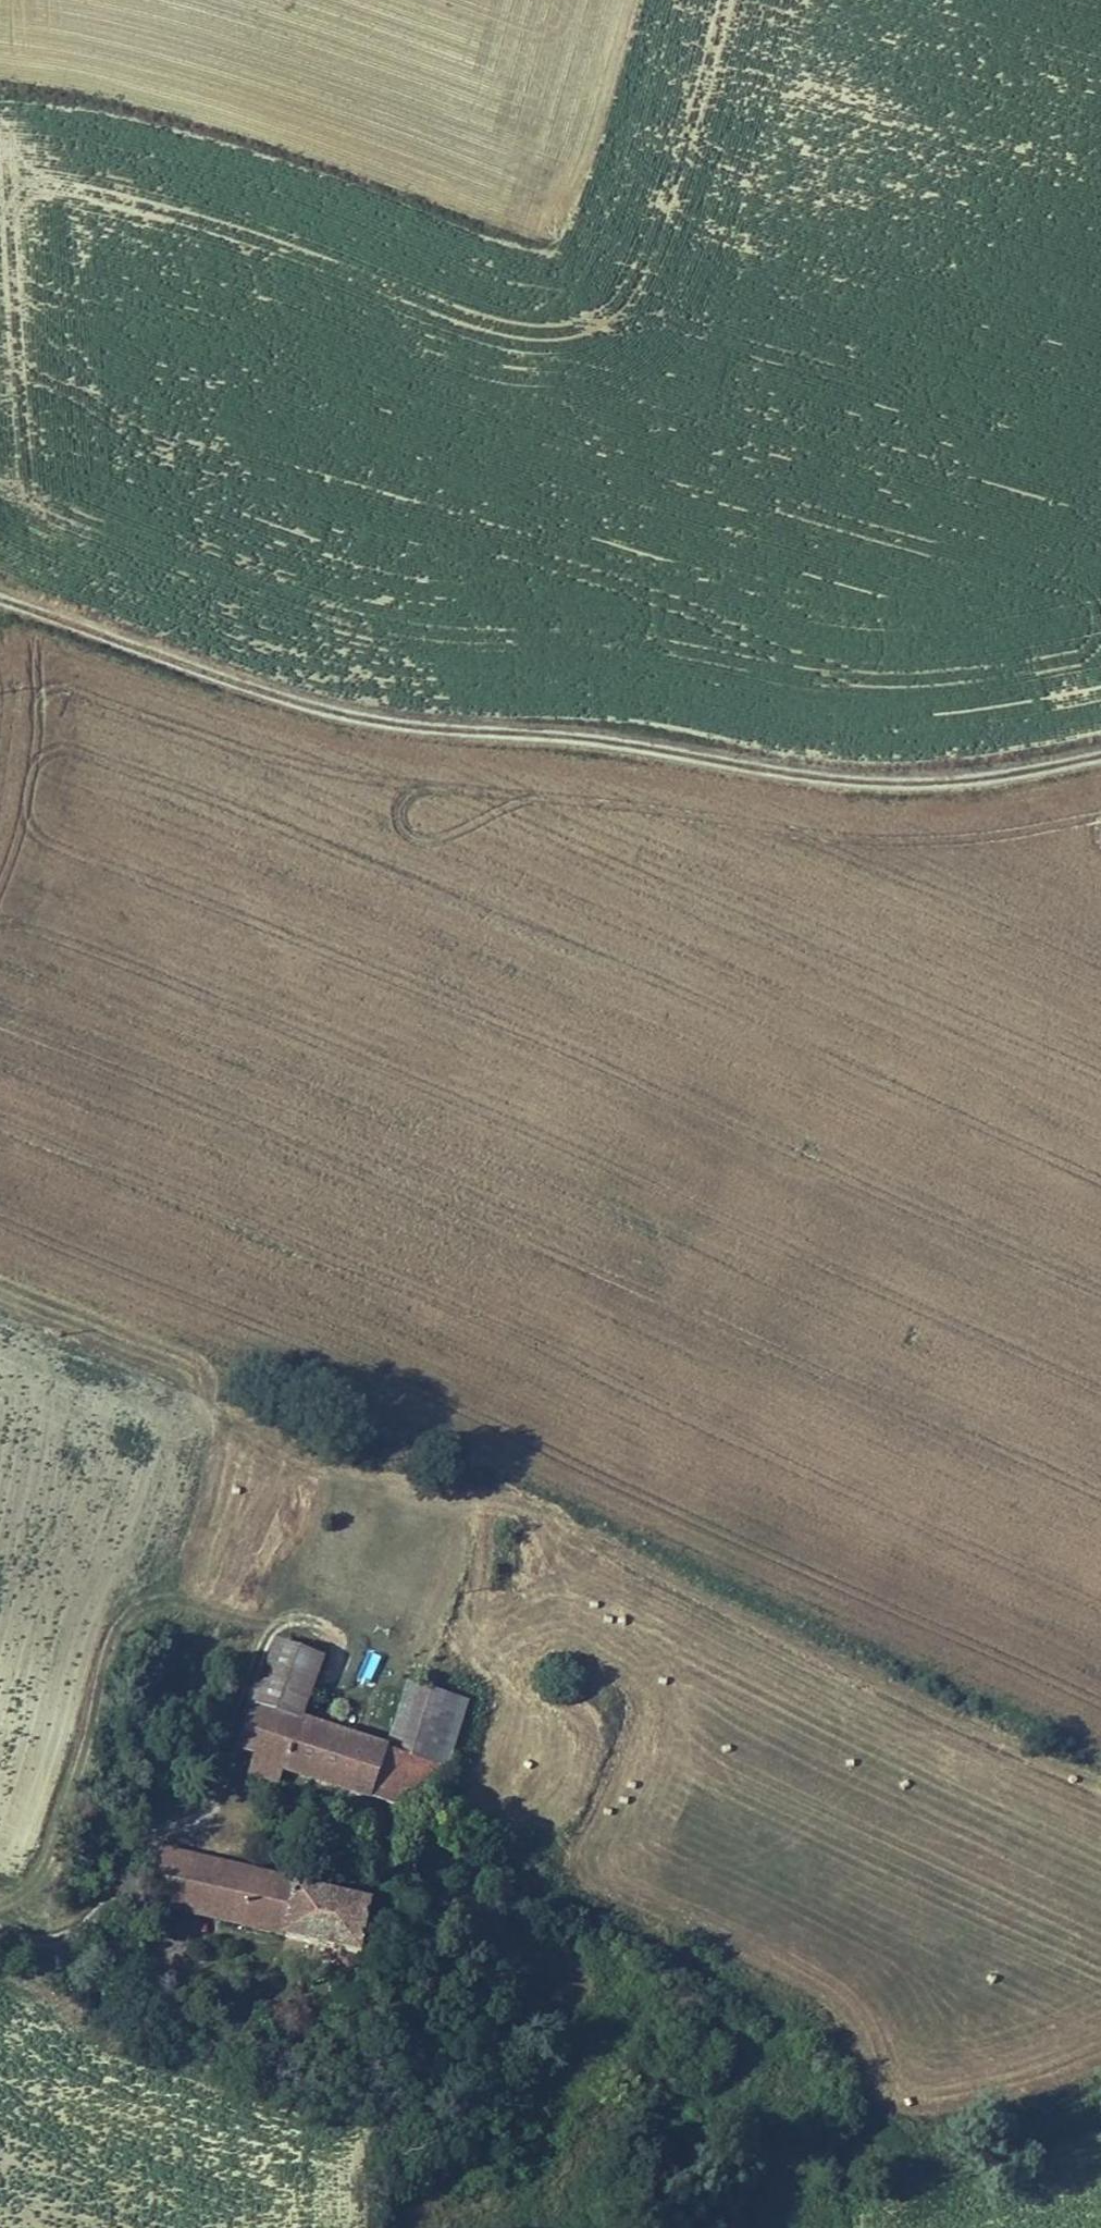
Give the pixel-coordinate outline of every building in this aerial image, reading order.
[(301,1626),(285,1671),(340,1691),(359,1647),(301,1626)] [(340,1691),(285,1671),(265,1722),(272,1726),(282,1730),(278,1742),(445,1805),(470,1739),(409,1717),(402,1735),(334,1710),(340,1691)] [(429,1671),(409,1717),(470,1739),(487,1693),(429,1671)] [(226,1911),(237,1857),(176,1841),(164,1898),(226,1911)] [(387,1895),(237,1857),(226,1911),(376,1947),(387,1895)]
